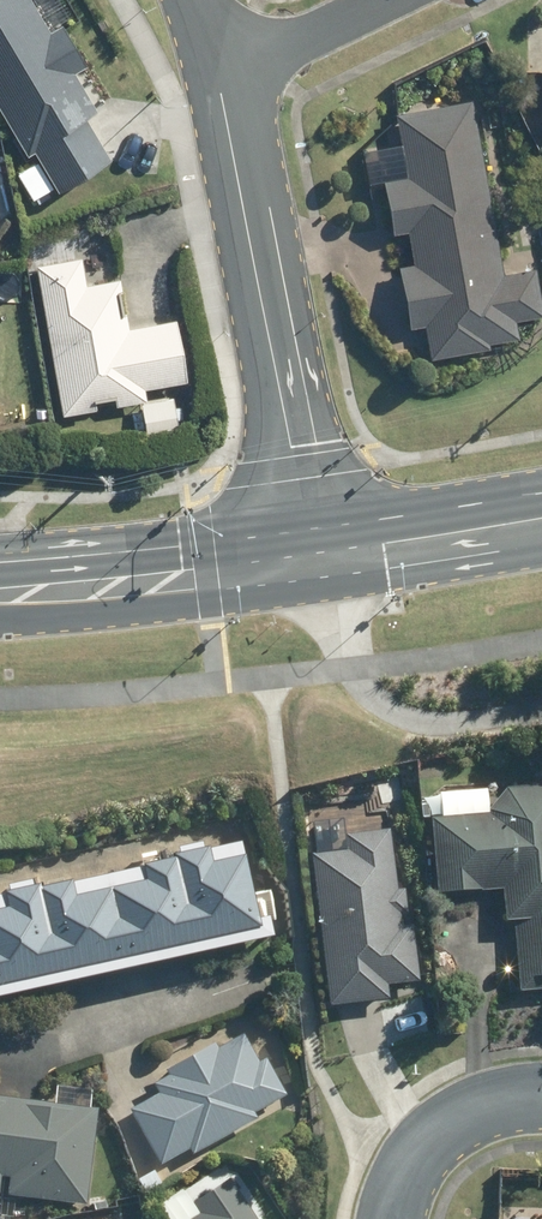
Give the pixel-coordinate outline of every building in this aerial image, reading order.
[(25,154),(32,150),(55,189),(109,157),(88,122),(99,115),(76,75),(88,68),(62,25),(48,33),(28,0),(0,0),(0,112),(25,154)] [(387,178),(397,233),(412,230),(418,263),(403,266),(414,326),(428,324),(434,359),(493,347),(493,342),(524,336),(520,319),(541,315),(541,290),(538,265),(506,272),(474,97),(399,111),(411,174),(387,178)] [(84,254),(39,263),(66,415),(100,408),(98,401),(118,397),(119,406),(150,400),(149,387),(189,379),(178,318),(131,326),(122,277),(90,283),(84,254)] [(510,788),(492,809),(492,815),(435,820),(442,895),(506,890),(509,922),(518,923),(523,991),(541,989),(541,785),(510,788)] [(371,824),(312,828),(330,1008),(389,1002),(387,984),(418,981),(412,923),(395,925),(394,909),(407,908),(406,890),(394,891),(388,829),(372,831),(371,824)] [(266,932),(249,858),(217,865),(213,852),(179,859),(180,863),(147,870),(149,883),(79,899),(76,885),(41,892),(40,889),(7,896),(10,909),(0,912),(0,990),(266,932)] [(154,1086),(159,1096),(131,1112),(162,1167),(192,1150),(196,1156),(258,1121),(255,1114),(288,1095),(267,1060),(262,1063),(246,1035),(219,1051),(215,1044),(169,1070),(172,1076),(154,1086)] [(1,1196),(4,1177),(8,1178),(18,1100),(0,1098),(0,1196),(1,1196)] [(13,1179),(11,1198),(88,1207),(100,1111),(18,1100),(8,1178),(13,1179)] [(231,1181),(195,1206),(184,1190),(154,1210),(159,1218),(256,1218),(231,1181)]
